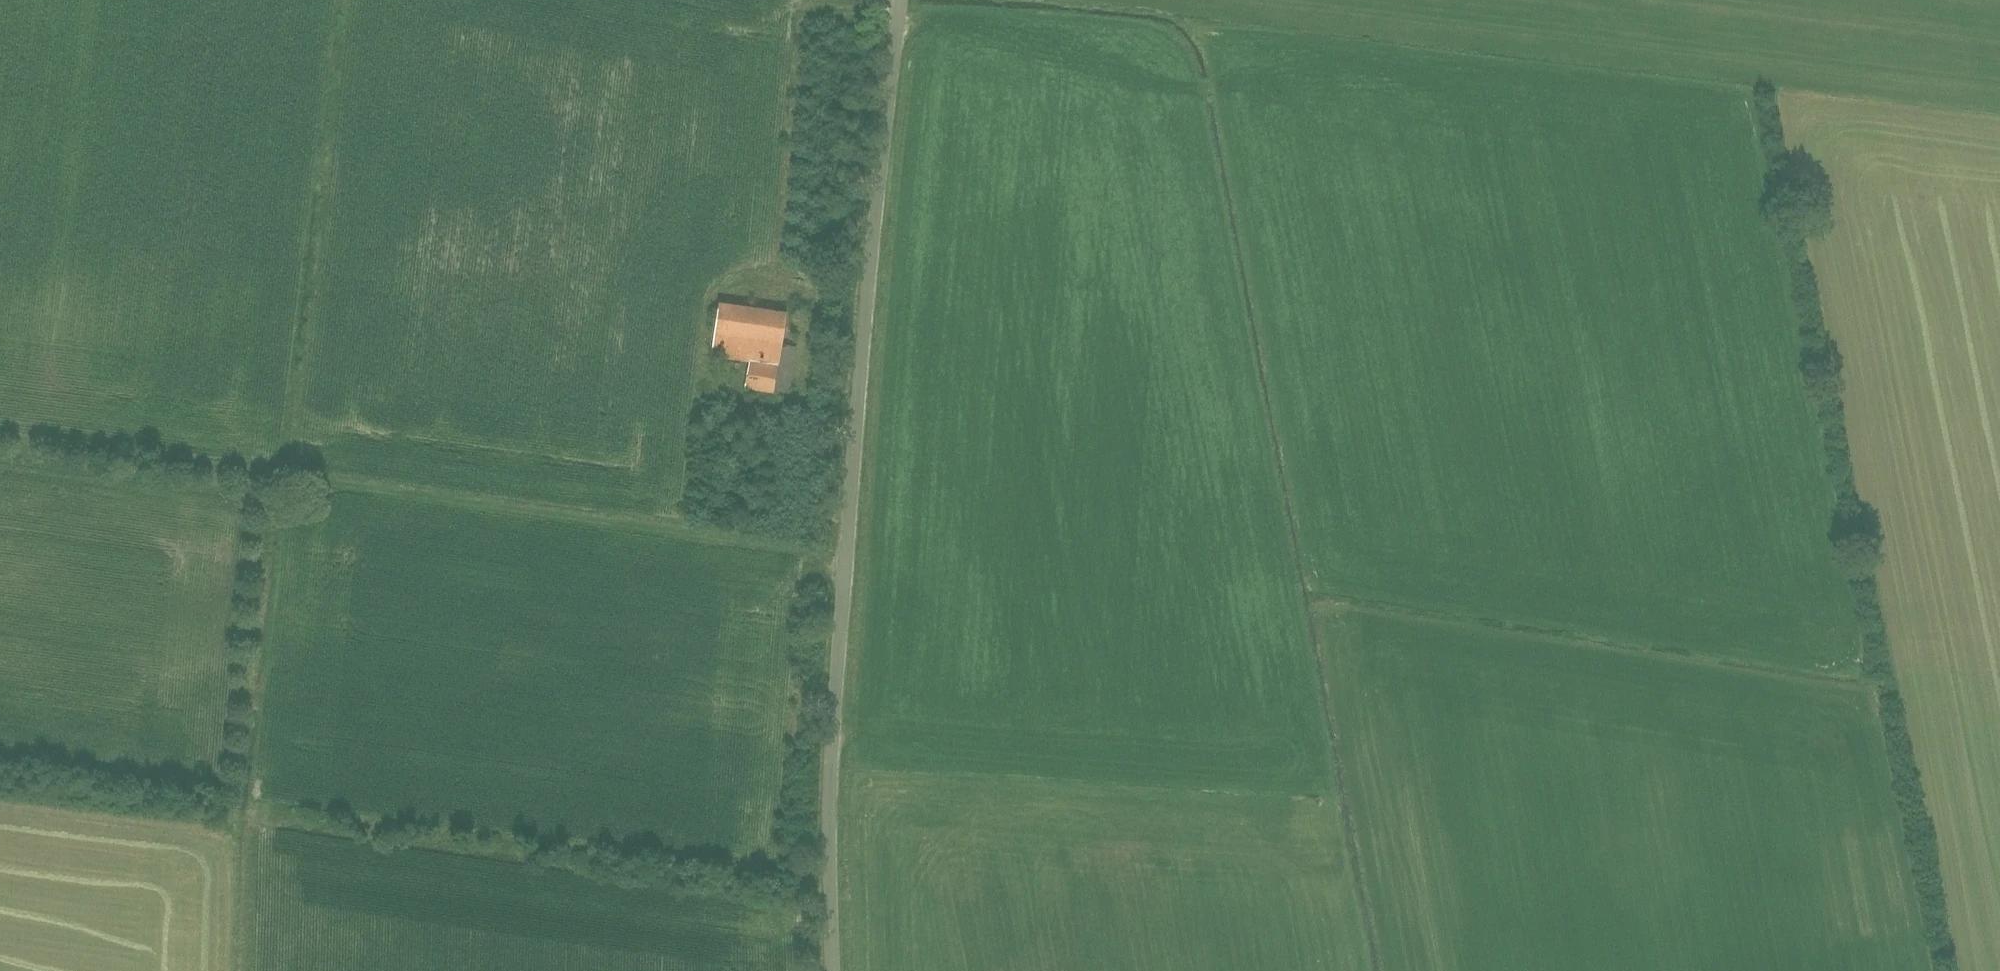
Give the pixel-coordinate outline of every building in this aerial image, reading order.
[(747,389),(773,393),(787,315),(720,304),(712,357),(751,363),(747,389)]
